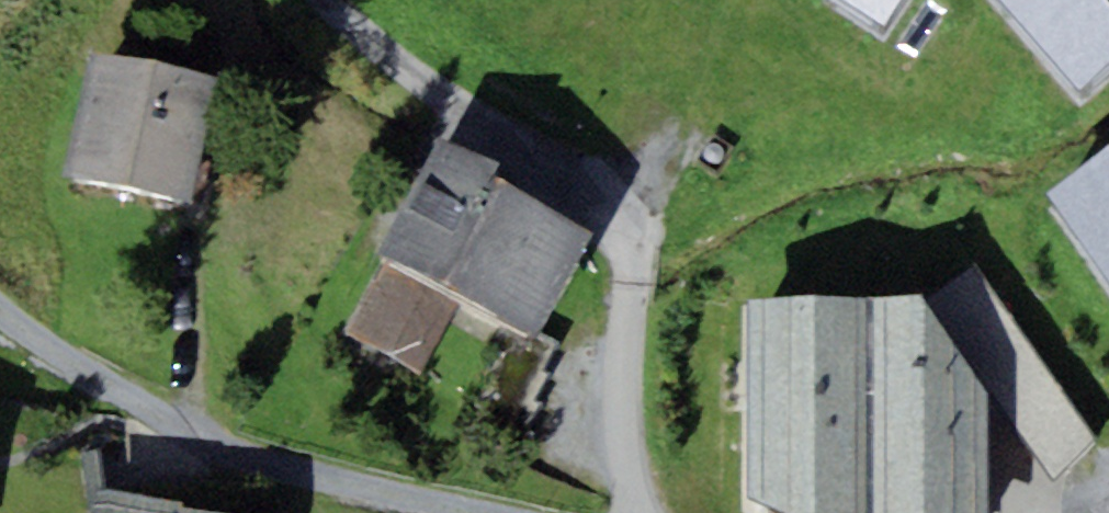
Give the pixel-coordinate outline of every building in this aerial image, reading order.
[(878,37),(903,0),(822,0),(878,37)] [(1108,70),(1108,0),(997,0),(1083,94),(1108,70)] [(93,82),(63,204),(192,236),(222,113),(93,82)] [(1044,193),(1108,282),(1108,146),(1044,193)] [(584,249),(439,171),(346,343),(420,383),(450,327),(534,373),(592,267),(578,259),(584,249)] [(1096,446),(973,275),(927,311),(979,387),(967,395),(990,427),(1008,427),(1049,484),(1096,446)] [(876,331),(749,331),(749,512),(871,512),(876,331)] [(876,331),(871,512),(991,512),(990,427),(967,395),(924,335),(876,331)] [(1086,509),(1088,512),(1108,512),(1108,495),(1086,509)] [(94,500),(91,512),(165,512),(94,500)]
